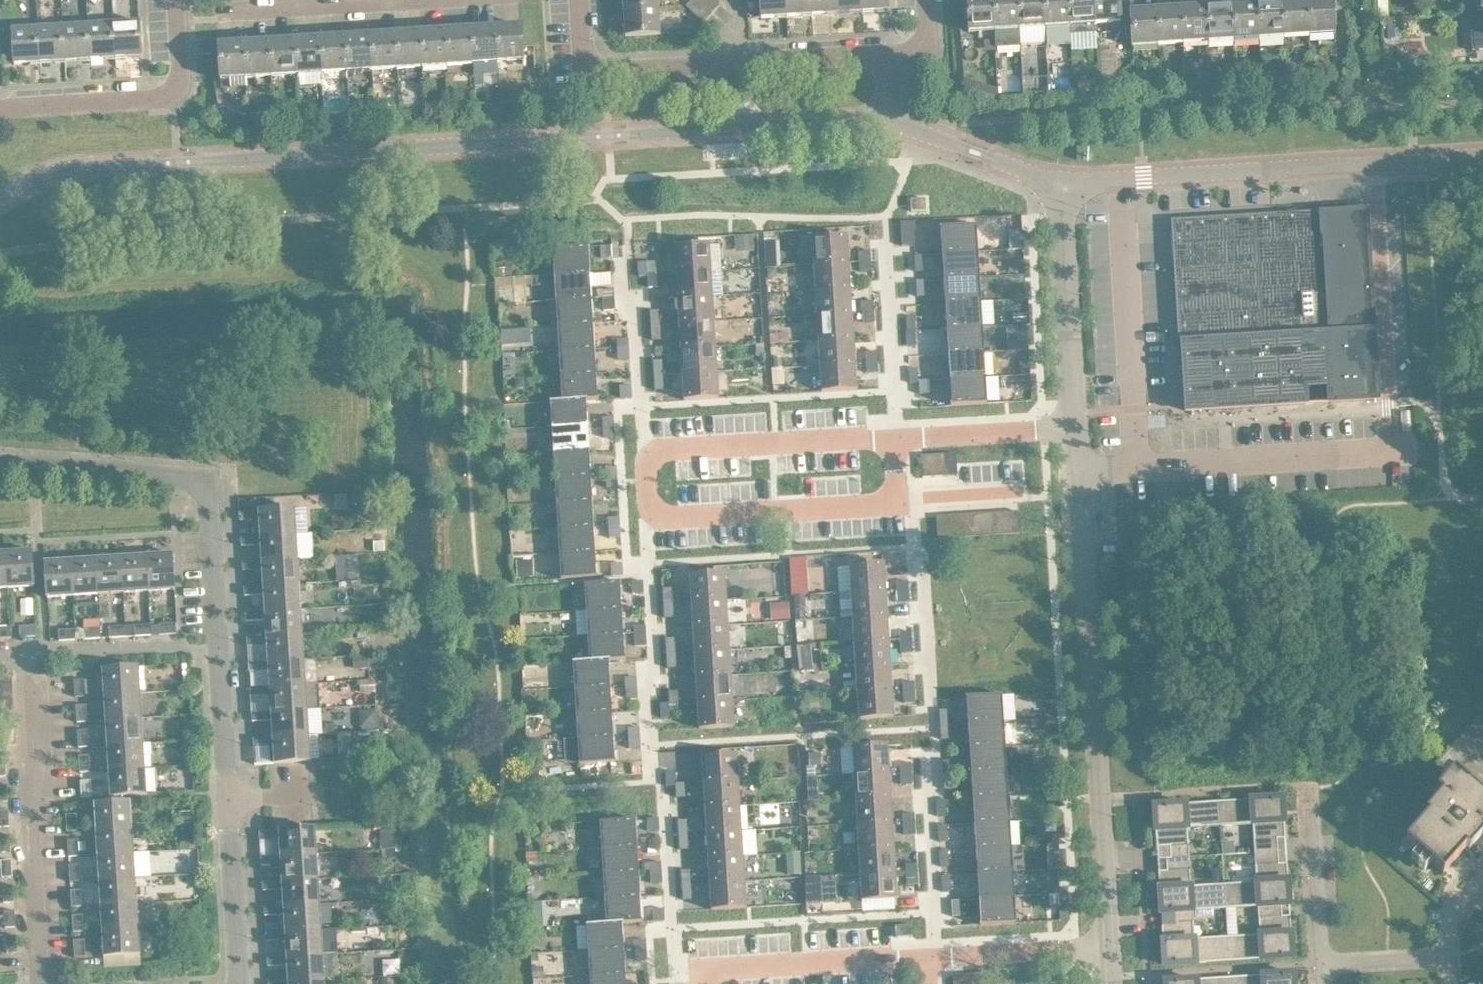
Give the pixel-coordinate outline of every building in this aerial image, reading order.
[(625,8),(660,6),(659,0),(624,0),(625,8)] [(700,0),(691,0),(687,5),(705,21),(713,11),(700,0)] [(713,11),(721,2),(718,0),(700,0),(713,11)] [(787,0),(761,0),(762,17),(788,15),(787,0)] [(788,15),(813,13),(812,0),(787,0),(788,15)] [(813,13),(838,12),(838,0),(812,0),(813,13)] [(838,12),(863,10),(863,0),(838,0),(838,12)] [(863,10),(890,9),(889,0),(863,0),(863,10)] [(996,29),(994,0),(968,0),(969,31),(996,29)] [(1021,28),(1019,0),(994,0),(996,29),(1021,28)] [(1046,26),(1044,0),(1019,0),(1021,28),(1046,26)] [(1071,25),(1070,0),(1044,0),(1046,26),(1071,25)] [(1071,25),(1071,33),(1097,31),(1096,24),(1095,0),(1070,0),(1071,25)] [(1096,24),(1122,22),(1121,0),(1095,0),(1096,24)] [(1282,0),(1257,2),(1259,38),(1284,36),(1282,0)] [(1282,0),(1284,36),(1309,34),(1307,0),(1285,0),(1282,0)] [(1309,34),(1336,33),(1334,0),(1307,0),(1309,34)] [(1257,2),(1232,3),(1234,39),(1259,38),(1257,2)] [(1232,3),(1207,5),(1209,41),(1234,39),(1232,3)] [(1207,5),(1182,7),(1184,42),(1209,41),(1207,5)] [(660,6),(625,8),(626,35),(661,32),(660,6)] [(1182,7),(1156,8),(1159,44),(1184,42),(1182,7)] [(1159,44),(1156,8),(1130,10),(1132,45),(1159,44)] [(1478,12),(1470,12),(1473,49),(1482,49),(1482,11),(1478,12)] [(141,20),(115,21),(117,57),(143,55),(141,20)] [(115,21),(89,23),(92,58),(117,57),(115,21)] [(1402,21),(1389,21),(1390,38),(1403,37),(1402,21)] [(89,23),(64,24),(66,60),(92,58),(89,23)] [(64,24),(39,26),(41,61),(66,60),(64,24)] [(523,24),(497,25),(499,61),(525,60),(523,24)] [(497,25),(472,27),(474,63),(499,61),(497,25)] [(41,61),(39,26),(13,28),(15,63),(41,61)] [(472,27),(447,28),(449,64),(474,63),(472,27)] [(447,28),(421,30),(424,66),(449,64),(447,28)] [(421,30),(396,32),(399,67),(424,66),(421,30)] [(396,32),(371,33),(373,69),(399,67),(396,32)] [(371,33),(346,35),(348,70),(373,69),(371,33)] [(346,35),(321,36),(323,72),(348,70),(346,35)] [(321,36),(296,38),(298,74),(323,72),(321,36)] [(202,37),(203,53),(214,52),(213,37),(202,37)] [(296,38),(271,39),(273,75),(298,74),(296,38)] [(271,39),(245,41),(248,77),(273,75),(271,39)] [(248,77),(245,41),(219,42),(221,78),(248,77)] [(1096,80),(1079,80),(1080,93),(1096,93),(1096,80)] [(913,209),(928,209),(928,197),(913,197),(913,209)] [(1324,213),(1175,222),(1185,376),(1186,376),(1188,411),(1213,409),(1307,403),(1307,401),(1332,399),(1332,402),(1369,399),(1379,399),(1367,210),(1324,213)] [(942,227),(943,252),(979,250),(977,225),(978,225),(978,224),(941,226),(941,227),(942,227)] [(902,229),(903,245),(911,244),(910,228),(902,229)] [(754,233),(737,234),(737,251),(755,250),(754,233)] [(813,239),(815,264),(850,261),(848,236),(849,236),(849,235),(812,237),(813,239)] [(776,240),(766,240),(767,267),(778,266),(776,240)] [(676,247),(677,272),(712,270),(711,245),(712,245),(711,243),(675,246),(675,247),(676,247)] [(602,244),(603,257),(613,256),(613,244),(602,244)] [(555,249),(556,274),(591,272),(590,246),(590,245),(554,247),(554,249),(555,249)] [(861,250),(861,260),(872,260),(871,249),(861,250)] [(943,252),(945,278),(980,275),(979,250),(943,252)] [(915,254),(917,270),(924,270),(923,254),(915,254)] [(872,260),(861,260),(862,271),(873,270),(872,260)] [(1023,260),(1010,260),(1010,273),(1025,273),(1024,260),(1023,260)] [(649,275),(648,261),(640,261),(641,275),(649,275)] [(815,264),(816,289),(852,286),(850,261),(815,264)] [(777,268),(769,269),(770,277),(775,277),(778,274),(777,268)] [(677,272),(679,297),(714,295),(712,270),(677,272)] [(556,274),(558,299),(593,297),(591,272),(556,274)] [(649,272),(650,286),(658,286),(657,272),(649,272)] [(945,278),(946,303),(982,300),(980,275),(945,278)] [(514,277),(497,278),(498,303),(515,302),(514,277)] [(917,279),(918,295),(926,295),(925,279),(917,279)] [(816,289),(818,314),(853,312),(852,286),(816,289)] [(604,288),(605,299),(615,298),(615,288),(604,288)] [(779,293),(771,294),(771,302),(777,301),(779,299),(779,293)] [(679,297),(680,322),(715,320),(714,295),(679,297)] [(558,299),(559,324),(594,322),(593,297),(558,299)] [(615,298),(605,299),(605,309),(616,309),(615,298)] [(864,300),(864,311),(875,310),(874,300),(864,300)] [(946,303),(948,328),(983,326),(982,300),(946,303)] [(651,310),(652,324),(660,324),(659,309),(651,310)] [(671,309),(661,310),(661,323),(671,323),(671,309)] [(875,310),(864,311),(865,321),(876,321),(875,310)] [(818,314),(819,339),(855,337),(853,312),(818,314)] [(1028,312),(1015,313),(1015,323),(1029,322),(1028,312)] [(907,316),(908,330),(916,330),(915,315),(907,316)] [(680,322),(682,347),(717,345),(715,320),(680,322)] [(559,324),(561,349),(596,347),(594,322),(559,324)] [(660,324),(652,324),(653,339),(661,338),(660,324)] [(1029,325),(1008,326),(1009,349),(1030,348),(1030,344),(1029,325)] [(948,328),(949,353),(985,351),(983,326),(948,328)] [(916,330),(908,330),(909,345),(917,344),(916,330)] [(790,332),(771,333),(772,342),(790,341),(790,332)] [(619,338),(619,348),(630,348),(629,337),(619,338)] [(819,339),(821,364),(856,362),(855,337),(819,339)] [(765,344),(757,344),(758,355),(766,355),(765,344)] [(682,347),(683,372),(718,370),(717,345),(682,347)] [(561,349),(562,374),(598,372),(596,347),(561,349)] [(630,348),(619,348),(620,359),(631,358),(630,348)] [(867,351),(867,361),(878,360),(877,350),(867,351)] [(949,353),(951,378),(986,376),(985,351),(949,353)] [(784,356),(775,357),(776,367),(784,367),(784,356)] [(654,359),(655,374),(663,374),(662,359),(654,359)] [(878,360),(867,361),(868,371),(879,371),(878,360)] [(856,362),(821,364),(823,389),(822,389),(822,390),(859,388),(858,387),(856,362)] [(918,367),(910,368),(911,382),(919,381),(918,367)] [(718,370),(683,372),(685,397),(684,397),(684,399),(721,397),(721,395),(720,395),(718,370)] [(562,374),(564,399),(564,400),(587,398),(587,399),(600,398),(600,397),(599,397),(598,372),(562,374)] [(663,374),(655,374),(656,389),(664,388),(663,374)] [(986,376),(951,378),(953,403),(952,403),(952,404),(988,402),(988,401),(986,376)] [(526,378),(516,378),(517,388),(527,388),(526,378)] [(920,379),(921,393),(928,392),(928,379),(920,379)] [(622,397),(633,396),(632,384),(621,384),(622,397)] [(552,401),(554,426),(589,424),(587,399),(587,398),(564,400),(564,399),(551,400),(552,401)] [(604,416),(604,426),(615,426),(614,415),(604,416)] [(554,426),(555,451),(590,449),(589,424),(554,426)] [(615,426),(604,426),(605,437),(616,436),(615,426)] [(555,451),(557,476),(592,474),(590,449),(555,451)] [(957,452),(945,453),(947,475),(959,474),(957,452)] [(935,476),(934,453),(922,454),(923,476),(935,476)] [(945,453),(934,453),(935,476),(947,475),(945,453)] [(607,466),(607,476),(618,476),(617,465),(607,466)] [(557,476),(558,501),(593,499),(592,474),(557,476)] [(618,476),(607,476),(608,487),(619,486),(618,476)] [(356,493),(335,494),(336,509),(356,508),(356,493)] [(558,501),(560,527),(595,524),(593,499),(558,501)] [(261,517),(262,534),(262,535),(297,532),(296,508),(297,508),(297,506),(259,509),(240,511),(241,519),(261,517)] [(996,511),(984,512),(986,534),(997,534),(996,511)] [(1008,511),(996,511),(997,534),(1009,533),(1008,511)] [(984,512),(973,513),(974,535),(986,534),(984,512)] [(973,513),(961,514),(962,536),(974,535),(973,513)] [(951,537),(949,514),(938,515),(939,537),(951,537)] [(961,514),(949,514),(951,537),(962,536),(961,514)] [(610,516),(610,527),(621,526),(620,516),(610,516)] [(560,527),(561,552),(597,550),(595,524),(560,527)] [(621,526),(610,527),(611,537),(622,536),(621,526)] [(263,542),(264,559),(264,560),(299,558),(297,532),(262,535),(262,534),(242,535),(242,544),(263,542)] [(386,541),(375,541),(376,551),(386,551),(386,541)] [(32,550),(7,551),(9,586),(34,585),(34,586),(35,586),(33,548),(32,549),(32,550)] [(597,550),(561,552),(563,577),(562,577),(562,578),(599,576),(599,574),(598,575),(597,550)] [(0,552),(0,587),(9,586),(7,551),(0,552)] [(172,553),(148,555),(150,589),(174,588),(174,589),(176,589),(173,552),(172,552),(172,553)] [(148,555),(122,556),(125,591),(150,589),(148,555)] [(360,555),(348,556),(350,579),(361,578),(360,555)] [(534,555),(518,555),(519,578),(535,577),(534,555)] [(122,556),(97,558),(99,593),(125,591),(122,556)] [(807,557),(792,558),(792,568),(793,595),(796,595),(807,595),(809,595),(808,568),(808,566),(807,557)] [(97,558),(72,559),(74,594),(99,593),(97,558)] [(264,568),(265,584),(265,585),(300,583),(299,558),(264,560),(264,559),(243,561),(244,569),(264,568)] [(74,594),(72,559),(48,561),(47,560),(46,560),(48,597),(50,597),(50,596),(74,594)] [(612,562),(613,575),(624,574),(623,562),(612,562)] [(850,566),(852,591),(887,589),(886,564),(886,562),(850,565),(850,566)] [(691,576),(692,601),(728,598),(726,573),(727,573),(727,572),(690,574),(690,576),(691,576)] [(644,592),(643,580),(633,580),(633,593),(644,592)] [(898,581),(899,591),(909,590),(909,580),(898,581)] [(586,584),(588,609),(623,607),(622,582),(622,581),(586,583),(586,584)] [(266,593),(267,610),(302,608),(300,583),(265,585),(265,584),(245,586),(245,594),(266,593)] [(664,587),(665,602),(673,601),(672,587),(664,587)] [(852,591),(854,616),(889,614),(887,589),(852,591)] [(909,590),(899,591),(899,601),(910,601),(909,590)] [(807,595),(796,595),(796,620),(808,620),(807,595)] [(692,601),(694,626),(729,624),(728,598),(692,601)] [(673,601),(665,602),(665,616),(673,616),(673,612),(673,601)] [(681,601),(673,601),(673,612),(682,611),(681,601)] [(789,602),(773,603),(774,620),(790,619),(792,618),(791,602),(789,602)] [(588,609),(589,634),(625,632),(623,607),(588,609)] [(267,618),(268,635),(303,633),(302,608),(267,610),(246,611),(247,619),(267,618)] [(854,616),(855,641),(891,639),(889,614),(854,616)] [(160,622),(161,633),(177,632),(177,621),(160,622)] [(135,624),(136,635),(152,634),(152,623),(135,624)] [(635,624),(636,634),(647,634),(646,623),(635,624)] [(20,625),(21,636),(38,635),(37,624),(20,625)] [(110,625),(111,636),(127,635),(127,624),(110,625)] [(694,626),(695,651),(731,649),(729,624),(694,626)] [(12,636),(12,625),(0,626),(0,637),(12,636)] [(85,627),(86,638),(102,637),(101,626),(85,627)] [(60,629),(60,639),(77,638),(76,627),(60,629)] [(901,631),(902,641),(913,641),(912,630),(901,631)] [(589,634),(591,659),(591,660),(610,659),(627,658),(627,657),(626,657),(625,632),(589,634)] [(269,643),(270,660),(305,658),(303,633),(268,635),(248,636),(248,644),(269,643)] [(647,634),(636,634),(637,645),(647,644),(647,634)] [(667,637),(667,652),(675,651),(675,637),(667,637)] [(855,641),(857,666),(892,664),(891,639),(855,641)] [(913,641),(902,641),(903,652),(913,651),(913,641)] [(811,645),(798,646),(800,668),(813,668),(811,645)] [(695,651),(697,676),(732,674),(731,649),(695,651)] [(675,651),(667,652),(668,667),(676,666),(675,651)] [(370,654),(355,655),(355,668),(370,667),(370,654)] [(270,668),(272,685),(306,683),(305,658),(270,660),(249,661),(250,670),(270,668)] [(575,661),(576,686),(612,684),(610,659),(591,660),(591,659),(574,660),(574,661),(575,661)] [(857,666),(859,691),(894,689),(892,664),(857,666)] [(104,669),(106,694),(141,691),(139,667),(140,667),(140,665),(103,668),(103,669),(104,669)] [(14,685),(13,673),(0,674),(0,686),(14,685)] [(697,676),(698,701),(734,699),(732,674),(697,676)] [(626,676),(627,686),(638,686),(637,675),(626,676)] [(75,679),(76,695),(87,695),(86,678),(75,679)] [(377,679),(362,679),(362,692),(377,691),(377,679)] [(905,681),(905,692),(916,691),(915,681),(905,681)] [(272,693),(273,710),(273,711),(308,708),(321,708),(319,682),(306,683),(272,685),(251,686),(252,695),(272,693)] [(576,686),(578,711),(613,709),(612,684),(576,686)] [(14,697),(14,685),(0,686),(0,698),(14,697)] [(638,686),(627,686),(628,697),(638,696),(638,686)] [(894,689),(859,691),(860,716),(860,718),(896,715),(896,714),(894,689)] [(670,690),(670,700),(670,704),(678,704),(678,690),(670,690)] [(106,694),(107,719),(142,717),(141,691),(106,694)] [(916,691),(905,692),(906,702),(917,701),(916,691)] [(968,697),(969,722),(1004,720),(1003,695),(1004,695),(1003,693),(967,696),(967,697),(968,697)] [(15,708),(14,697),(0,698),(0,709),(15,708)] [(734,699),(698,701),(700,726),(699,726),(699,727),(736,725),(736,724),(735,724),(734,699)] [(662,701),(663,715),(671,714),(670,700),(662,701)] [(76,704),(77,720),(88,720),(87,703),(76,704)] [(16,720),(15,708),(0,709),(0,721),(16,720)] [(274,719),(275,735),(275,736),(310,734),(308,708),(273,711),(273,710),(253,711),(253,720),(274,719)] [(940,709),(941,724),(949,723),(948,708),(940,709)] [(578,711),(579,736),(615,734),(613,709),(578,711)] [(107,719),(109,744),(144,742),(142,717),(107,719)] [(16,732),(16,720),(0,721),(0,733),(16,732)] [(969,722),(971,747),(1006,745),(1004,720),(969,722)] [(949,723),(941,724),(942,738),(950,738),(949,723)] [(629,726),(630,737),(641,736),(640,726),(629,726)] [(78,729),(79,746),(90,745),(89,728),(78,729)] [(0,733),(0,745),(17,744),(16,732),(0,733)] [(275,736),(275,735),(254,737),(255,745),(275,744),(276,761),(275,761),(275,762),(312,759),(312,758),(311,758),(310,734),(275,736)] [(615,734),(579,736),(581,762),(580,762),(580,763),(617,761),(617,759),(616,759),(615,734)] [(641,736),(630,737),(631,747),(641,746),(641,736)] [(109,744),(111,769),(145,767),(144,742),(109,744)] [(356,746),(357,757),(380,755),(379,744),(356,746)] [(854,746),(855,772),(890,770),(889,744),(854,746)] [(971,747),(972,772),(1007,770),(1006,745),(971,747)] [(822,751),(810,752),(811,765),(823,764),(822,751)] [(703,755),(704,782),(740,779),(738,753),(703,755)] [(80,754),(81,771),(91,770),(90,754),(80,754)] [(943,759),(944,774),(952,773),(951,759),(943,759)] [(901,762),(902,773),(913,772),(912,762),(901,762)] [(145,767),(111,769),(112,794),(111,794),(111,795),(148,793),(148,792),(147,792),(145,767)] [(676,784),(675,770),(667,771),(668,785),(676,784)] [(855,772),(857,798),(892,796),(890,770),(855,772)] [(972,772),(974,797),(1009,795),(1007,770),(972,772)] [(1456,770),(1438,790),(1443,793),(1426,812),(1429,815),(1407,840),(1445,873),(1468,847),(1478,856),(1482,851),(1482,794),(1456,770)] [(913,772),(902,773),(902,783),(913,783),(913,772)] [(952,773),(944,774),(945,788),(953,788),(952,773)] [(81,780),(82,796),(93,795),(92,779),(81,780)] [(704,782),(706,807),(741,805),(740,779),(704,782)] [(676,782),(677,796),(685,796),(684,782),(676,782)] [(9,800),(8,783),(0,784),(0,800),(9,800)] [(974,797),(975,822),(1011,820),(1009,795),(974,797)] [(857,798),(858,823),(893,821),(892,796),(857,798)] [(1284,797),(1220,801),(1222,825),(1254,823),(1256,852),(1279,851),(1279,839),(1287,838),(1284,797)] [(938,799),(939,816),(947,815),(946,799),(938,799)] [(96,804),(98,828),(133,826),(131,802),(132,801),(132,800),(95,802),(95,804),(96,804)] [(1171,846),(1172,858),(1191,857),(1189,827),(1222,825),(1220,801),(1155,805),(1158,846),(1171,846)] [(706,807),(707,832),(743,830),(741,805),(706,807)] [(10,825),(9,808),(0,809),(0,826),(10,825)] [(196,810),(183,811),(183,823),(196,822),(196,810)] [(904,813),(905,823),(915,822),(915,812),(904,813)] [(67,814),(68,830),(79,830),(78,813),(67,814)] [(648,817),(649,830),(660,829),(659,817),(648,817)] [(602,821),(603,846),(638,844),(637,819),(637,818),(601,820),(601,821),(602,821)] [(679,819),(679,834),(687,833),(686,818),(679,819)] [(975,822),(977,848),(1012,845),(1011,820),(975,822)] [(858,823),(860,848),(895,846),(893,821),(858,823)] [(915,822),(905,823),(905,833),(916,833),(915,822)] [(939,824),(940,841),(948,840),(947,824),(939,824)] [(98,828),(99,854),(134,851),(133,826),(98,828)] [(281,837),(282,854),(282,855),(317,852),(316,828),(317,828),(316,827),(279,829),(280,829),(260,831),(261,839),(281,837)] [(382,830),(381,846),(401,847),(401,831),(382,830)] [(707,832),(709,857),(744,855),(743,830),(707,832)] [(687,833),(679,834),(680,849),(688,848),(687,833)] [(1060,833),(1050,833),(1050,843),(1060,843),(1060,833)] [(0,834),(1,851),(12,850),(11,834),(0,834)] [(68,839),(69,855),(80,855),(79,838),(68,839)] [(197,839),(184,840),(185,849),(198,848),(197,839)] [(1061,843),(1049,844),(1050,868),(1062,868),(1061,848),(1061,843)] [(603,846),(605,872),(640,869),(638,844),(603,846)] [(977,848),(979,873),(1014,870),(1012,845),(977,848)] [(860,848),(861,873),(896,871),(895,846),(860,848)] [(396,848),(380,850),(381,859),(397,857),(396,848)] [(941,850),(942,866),(950,865),(949,849),(941,850)] [(200,850),(185,850),(186,867),(200,867),(200,850)] [(99,854),(101,879),(136,876),(134,851),(99,854)] [(1259,906),(1283,905),(1291,904),(1289,863),(1280,863),(1279,851),(1256,852),(1258,881),(1225,883),(1227,908),(1259,906)] [(283,863),(284,880),(319,878),(317,852),(282,855),(282,854),(262,856),(262,864),(283,863)] [(709,857),(710,882),(746,880),(744,855),(709,857)] [(1176,911),(1194,910),(1227,908),(1225,883),(1193,885),(1191,857),(1172,858),(1168,858),(1168,870),(1160,871),(1162,912),(1176,911)] [(2,859),(3,876),(13,875),(12,859),(2,859)] [(651,861),(651,872),(662,871),(661,861),(651,861)] [(907,863),(908,873),(918,873),(918,862),(907,863)] [(70,864),(71,881),(82,880),(81,863),(70,864)] [(802,864),(788,865),(788,874),(802,874),(802,864)] [(605,872),(606,897),(641,895),(640,869),(605,872)] [(682,869),(682,884),(690,883),(689,869),(682,869)] [(979,873),(980,898),(1015,896),(1014,870),(979,873)] [(662,871),(651,872),(652,882),(663,881),(662,871)] [(896,871),(861,873),(863,899),(898,897),(896,871)] [(918,873),(908,873),(908,884),(919,883),(918,873)] [(951,890),(950,874),(943,875),(944,891),(951,890)] [(101,879),(102,904),(137,902),(136,876),(101,879)] [(822,876),(807,876),(808,903),(823,902),(822,876)] [(284,888),(285,905),(320,903),(319,878),(284,880),(263,881),(264,889),(284,888)] [(746,880),(710,882),(712,908),(747,906),(746,880)] [(690,883),(682,884),(683,898),(691,898),(690,883)] [(3,885),(4,901),(15,901),(14,884),(3,885)] [(71,889),(72,906),(83,905),(82,888),(71,889)] [(606,897),(608,922),(623,921),(623,922),(644,921),(643,919),(641,895),(606,897)] [(1015,896),(980,898),(982,923),(981,923),(981,924),(1017,922),(1017,921),(1015,896)] [(1056,896),(1047,896),(1047,906),(1056,906),(1056,896)] [(952,899),(953,915),(961,915),(960,899),(952,899)] [(102,904),(104,929),(139,927),(137,902),(102,904)] [(286,913),(287,930),(322,928),(320,903),(285,905),(265,906),(265,914),(286,913)] [(1261,934),(1229,936),(1230,961),(1295,957),(1292,915),(1283,916),(1283,905),(1259,906),(1261,934)] [(653,908),(654,920),(665,920),(664,907),(653,908)] [(5,910),(6,926),(17,926),(16,909),(5,910)] [(1194,910),(1176,911),(1176,923),(1163,923),(1166,965),(1230,961),(1229,936),(1196,938),(1194,910)] [(73,914),(74,931),(85,930),(84,914),(73,914)] [(588,924),(589,949),(625,947),(623,922),(623,921),(608,922),(587,923),(587,924),(588,924)] [(898,925),(898,936),(898,937),(914,936),(913,924),(898,925)] [(139,927),(104,929),(105,954),(104,954),(104,955),(142,953),(141,951),(140,951),(139,927)] [(287,938),(288,955),(323,953),(322,928),(287,930),(266,931),(267,939),(287,938)] [(6,935),(7,952),(18,951),(17,934),(6,935)] [(635,939),(636,949),(647,949),(646,938),(635,939)] [(75,939),(76,956),(86,955),(85,939),(75,939)] [(589,949),(591,974),(626,972),(625,947),(589,949)] [(647,949),(636,949),(637,960),(647,959),(647,949)] [(289,963),(290,980),(325,978),(323,953),(288,955),(268,956),(268,965),(289,963)] [(545,966),(533,966),(533,977),(545,977),(545,966)] [(591,983),(627,983),(626,972),(591,974),(591,983)] [(966,973),(966,983),(978,983),(977,972),(966,973)] [(977,972),(978,983),(990,983),(989,972),(977,972)] [(966,973),(954,974),(954,983),(966,983),(966,973)] [(1231,977),(1232,983),(1296,983),(1296,973),(1231,977)]
